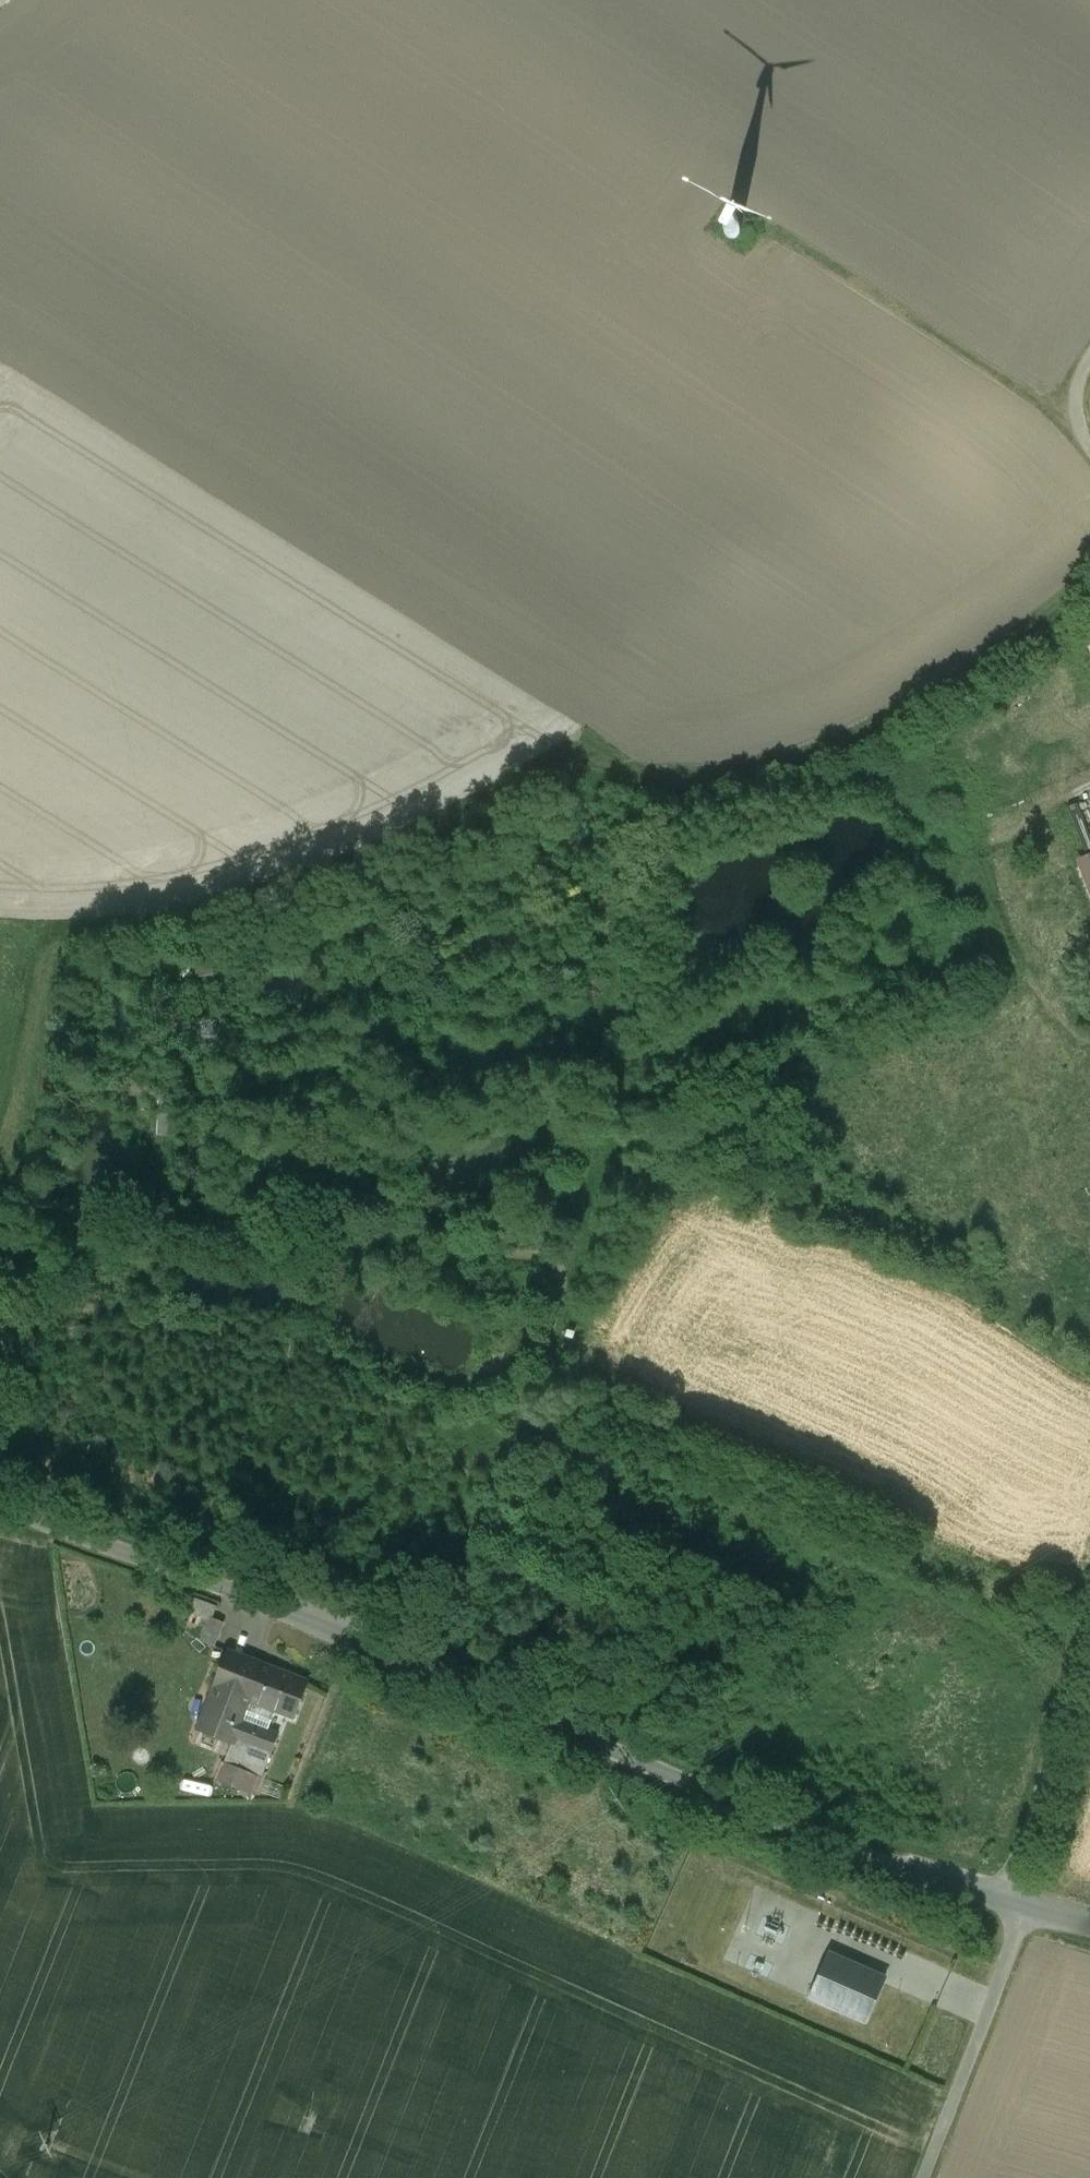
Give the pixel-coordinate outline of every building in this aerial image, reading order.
[(1079,635),(1089,656),(1089,629),(1079,635)] [(1084,827),(1089,824),(1089,796),(1073,805),(1084,827)] [(156,1098),(155,1135),(174,1135),(175,1090),(148,1089),(148,1083),(128,1082),(127,1097),(156,1098)] [(221,1623),(211,1619),(202,1642),(212,1646),(221,1623)] [(307,1683),(262,1665),(258,1676),(224,1662),(198,1730),(231,1743),(231,1744),(226,1759),(262,1773),(277,1734),(241,1721),(249,1700),(293,1717),(307,1683)] [(886,1979),(829,1954),(809,1998),(866,2023),(886,1979)]
